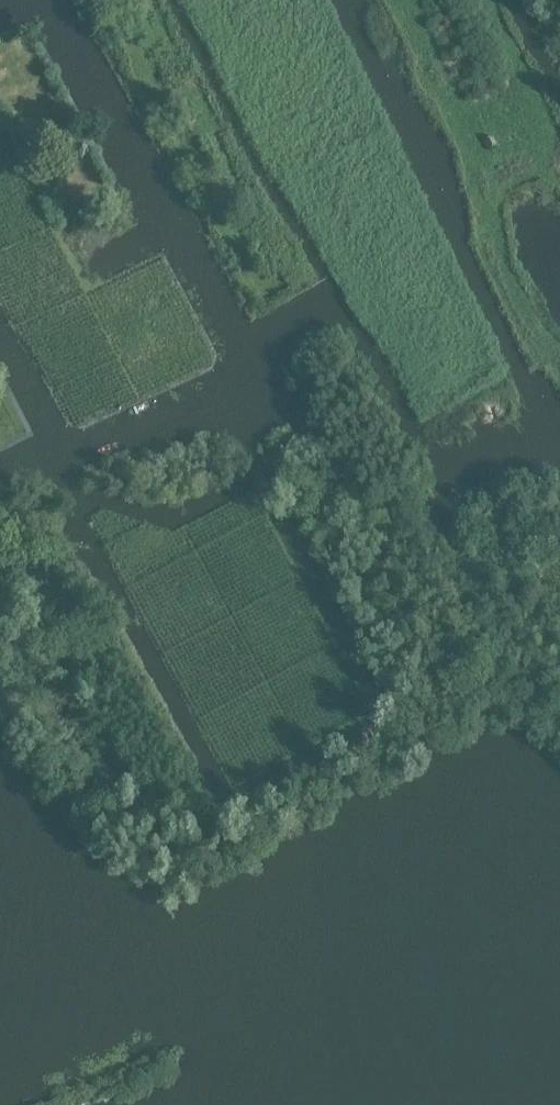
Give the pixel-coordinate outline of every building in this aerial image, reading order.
[(499,146),(494,138),(485,143),(490,151),(499,146)]
